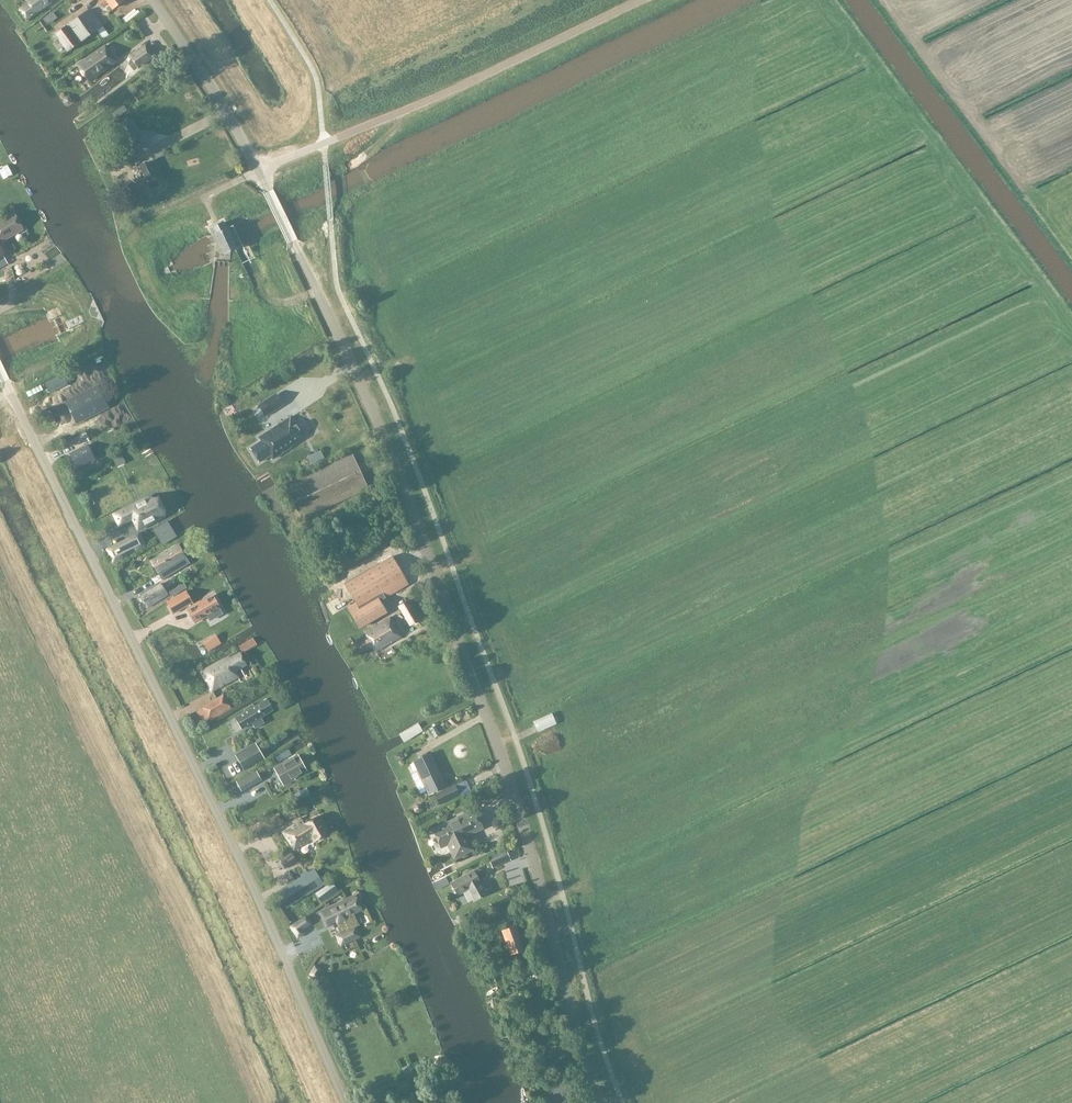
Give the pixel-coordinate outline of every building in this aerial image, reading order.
[(20,10),(27,20),(54,1),(54,0),(26,0),(26,1),(28,4),(20,10)] [(98,2),(102,8),(108,3),(113,10),(123,2),(121,0),(101,0),(98,2)] [(91,9),(55,34),(67,52),(103,27),(91,9)] [(153,57),(144,45),(130,56),(139,68),(153,57)] [(106,47),(79,66),(89,80),(116,61),(106,47)] [(129,145),(139,139),(127,120),(118,125),(129,145)] [(142,195),(159,187),(146,163),(137,167),(142,178),(135,181),(142,195)] [(4,239),(3,238),(21,228),(13,214),(0,222),(0,241),(4,239)] [(222,223),(213,228),(216,235),(214,236),(219,244),(224,255),(236,249),(231,239),(227,229),(226,230),(222,223)] [(63,375),(45,384),(50,394),(67,385),(63,375)] [(70,403),(78,419),(86,415),(87,418),(98,412),(96,410),(106,405),(98,389),(70,403)] [(258,406),(265,417),(270,413),(263,402),(258,406)] [(260,438),(262,442),(250,450),(258,461),(269,454),(273,460),(304,440),(302,437),(326,421),(314,403),(260,438)] [(76,470),(95,461),(88,446),(69,455),(76,470)] [(306,466),(324,458),(321,450),(307,457),(307,458),(299,462),(302,468),(306,466)] [(353,456),(286,487),(301,520),(368,488),(353,456)] [(137,522),(140,521),(143,526),(155,521),(154,517),(164,512),(159,501),(148,507),(144,499),(134,504),(134,505),(116,513),(122,524),(135,518),(137,522)] [(162,524),(153,530),(162,545),(171,539),(162,524)] [(335,535),(341,548),(349,543),(346,537),(348,536),(345,530),(335,535)] [(144,546),(138,534),(120,543),(126,555),(144,546)] [(151,562),(162,581),(189,564),(178,545),(151,562)] [(344,584),(356,604),(347,609),(358,628),(386,612),(379,602),(408,585),(392,557),(344,584)] [(140,596),(147,607),(148,609),(163,599),(169,595),(167,593),(161,583),(140,596)] [(181,585),(168,592),(171,597),(184,589),(181,585)] [(168,603),(174,614),(188,606),(190,610),(189,611),(195,621),(219,607),(213,596),(195,607),(186,592),(168,603)] [(399,607),(410,626),(420,620),(409,601),(399,607)] [(144,625),(155,621),(153,615),(142,619),(144,625)] [(402,629),(407,623),(401,617),(395,622),(402,629)] [(364,634),(367,639),(355,646),(360,655),(373,647),(375,652),(401,637),(390,619),(364,634)] [(201,671),(211,691),(238,678),(235,671),(246,665),(240,654),(230,659),(229,657),(201,671)] [(223,696),(202,708),(209,720),(230,708),(223,696)] [(245,712),(234,718),(241,730),(252,724),(255,729),(264,723),(261,718),(273,711),(271,707),(266,699),(254,706),(253,705),(243,710),(245,712)] [(534,723),(538,733),(557,725),(552,714),(549,715),(533,722),(534,723)] [(434,726),(427,728),(429,735),(436,733),(434,726)] [(244,771),(264,759),(255,743),(235,756),(244,771)] [(445,787),(430,754),(413,762),(429,795),(445,787)] [(298,756),(275,769),(280,778),(282,782),(292,776),(293,779),(306,771),(298,756)] [(255,771),(247,775),(253,785),(260,780),(255,771)] [(237,779),(228,782),(231,791),(240,788),(237,779)] [(438,806),(458,797),(454,788),(434,797),(438,806)] [(490,818),(485,800),(475,802),(480,821),(490,818)] [(483,828),(474,810),(433,830),(441,848),(448,845),(454,859),(473,850),(466,836),(483,828)] [(284,833),(295,850),(312,840),(314,843),(329,834),(318,816),(304,824),(303,822),(284,833)] [(509,857),(506,850),(506,849),(488,857),(493,869),(511,861),(509,857)] [(280,859),(285,868),(296,862),(291,853),(280,859)] [(315,870),(277,893),(286,908),(324,885),(315,870)] [(486,894),(479,882),(484,880),(481,876),(477,878),(473,871),(451,884),(457,895),(468,889),(474,900),(486,894)] [(329,884),(315,893),(322,903),(336,893),(329,884)] [(353,914),(362,910),(356,896),(329,910),(341,933),(336,935),(342,946),(360,937),(355,927),(358,925),(353,914)] [(306,917),(291,927),(298,938),(304,934),(302,930),(311,925),(306,917)] [(501,931),(511,956),(525,951),(515,926),(501,931)] [(309,975),(316,979),(321,970),(314,966),(309,975)] [(408,1063),(401,1065),(403,1073),(410,1071),(408,1063)]
